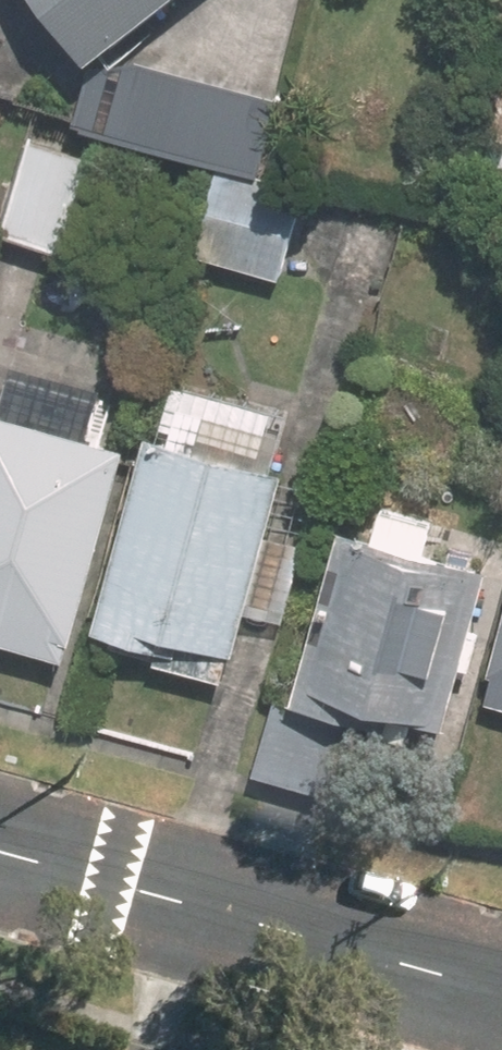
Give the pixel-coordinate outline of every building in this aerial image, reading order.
[(100,64),(182,0),(49,0),(100,64)] [(265,169),(284,103),(142,63),(140,71),(91,69),(77,116),(265,169)] [(23,169),(5,235),(53,249),(71,183),(23,169)] [(227,173),(205,255),(288,277),(310,195),(227,173)] [(1,622),(0,626),(0,638),(77,660),(136,454),(93,442),(104,404),(14,379),(3,417),(0,416),(0,622),(1,622)] [(156,442),(104,632),(172,652),(168,663),(231,681),(249,612),(293,624),(328,500),(282,487),(285,479),(277,477),(294,416),(182,385),(165,446),(156,442)] [(455,735),(494,576),(429,557),(437,526),(386,511),(376,545),(350,538),(303,709),(272,701),(253,771),(357,801),(375,736),(416,749),(422,724),(455,735)]
